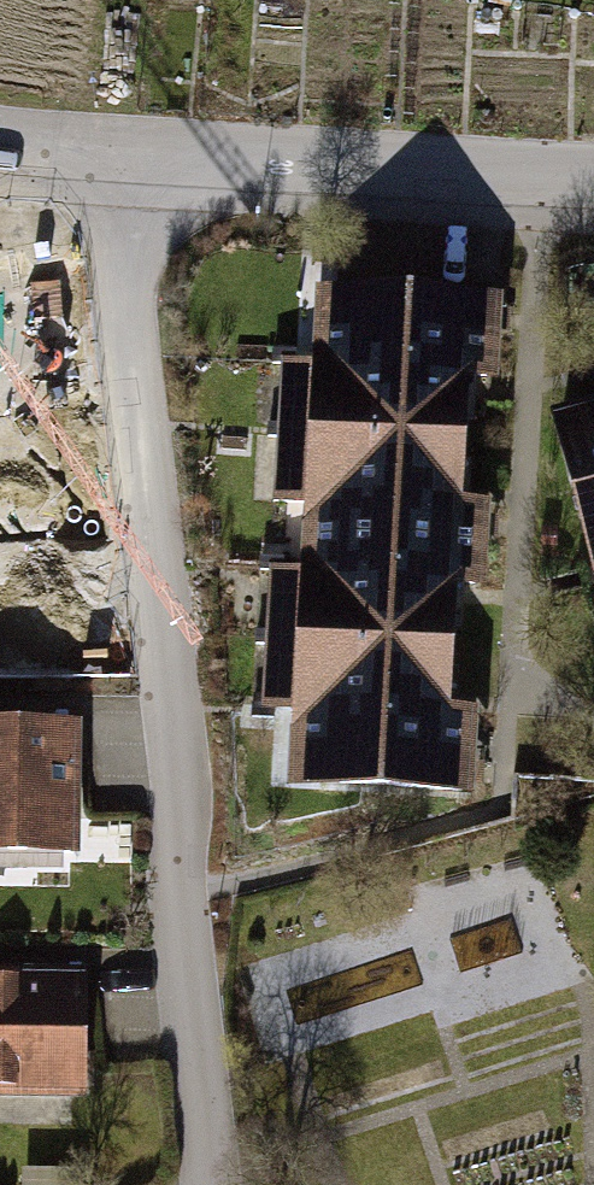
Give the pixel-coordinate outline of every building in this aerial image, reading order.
[(500,297),(315,287),(311,360),(278,358),(270,505),(303,507),(300,567),(267,565),(259,712),(291,714),(287,794),(480,804),(485,711),(444,709),(450,590),(486,592),(491,509),(457,507),(464,381),(495,383),(500,297)] [(0,373),(0,492),(25,489),(13,371),(0,373)] [(555,429),(593,568),(593,418),(555,429)] [(0,729),(0,864),(85,866),(87,730),(0,729)] [(0,968),(0,1103),(91,1102),(89,967),(0,968)]
